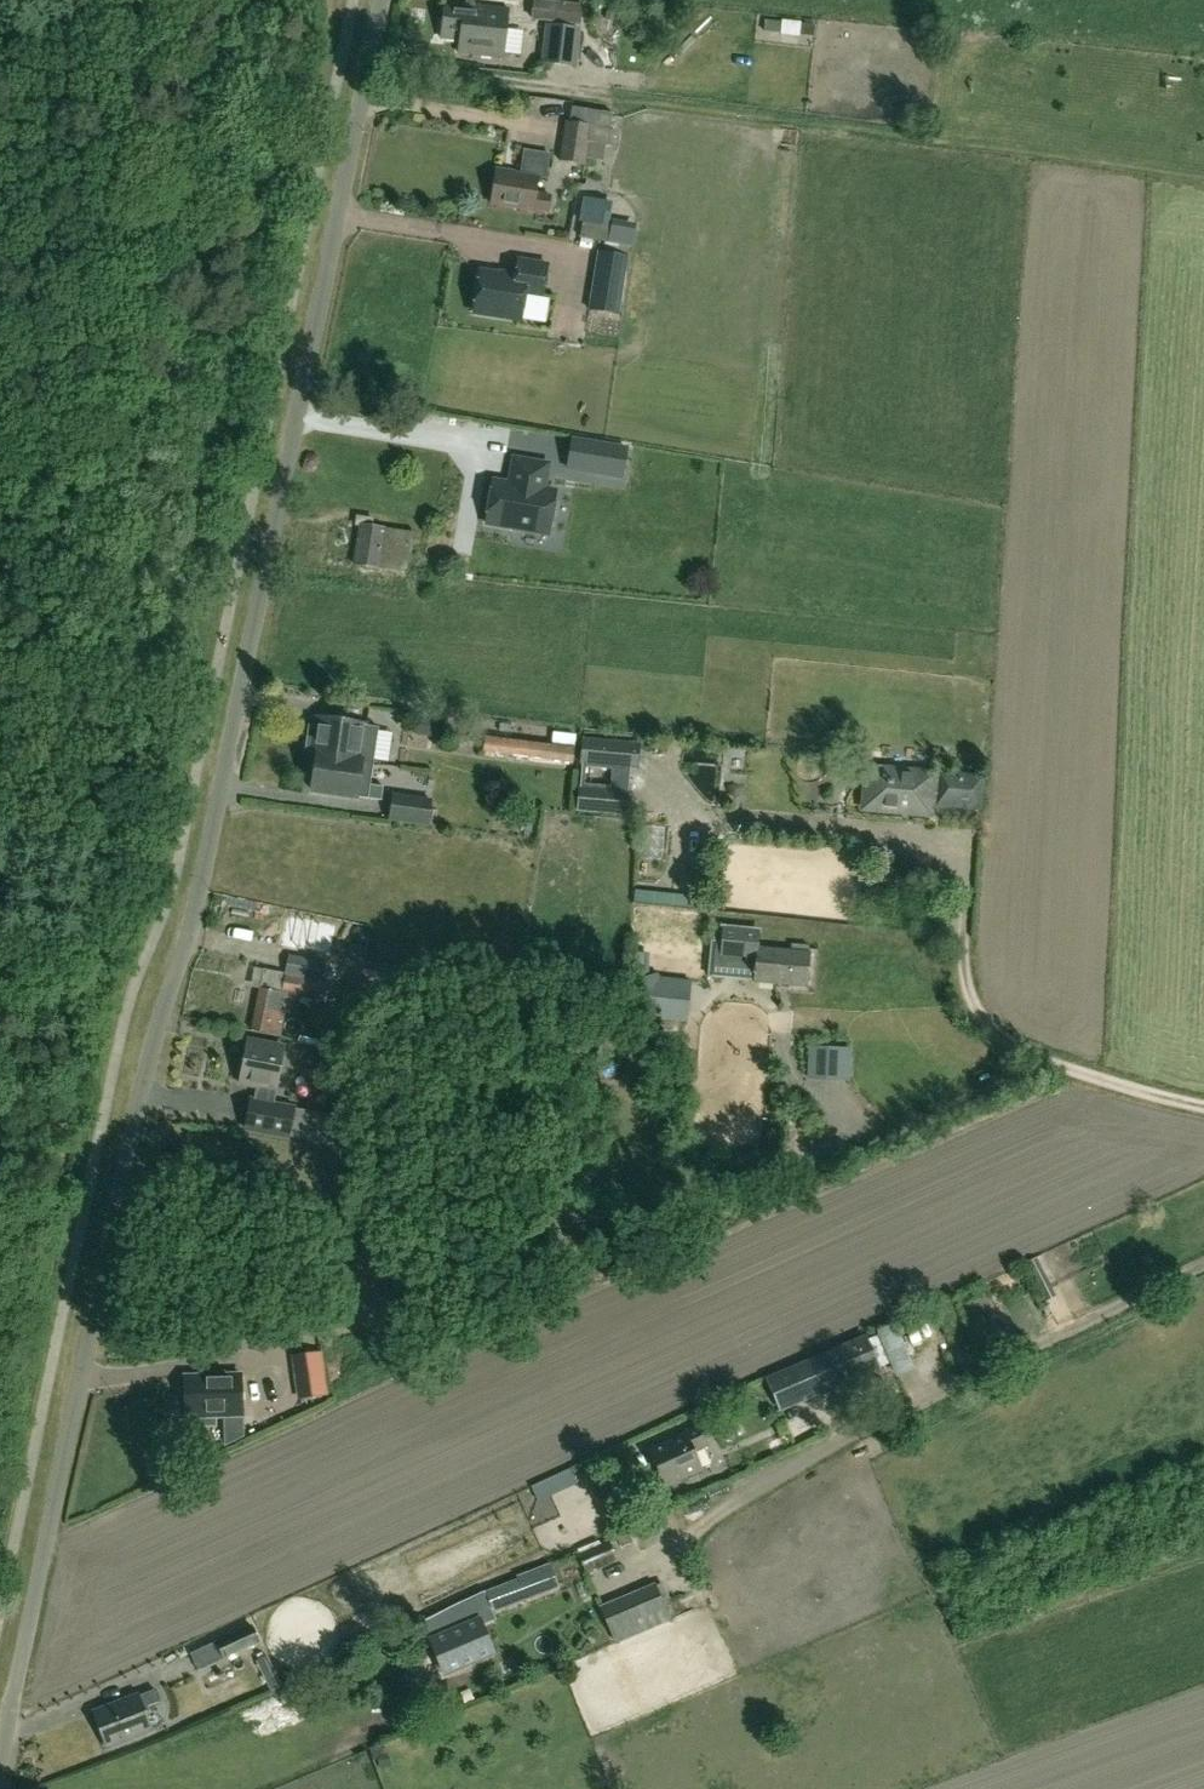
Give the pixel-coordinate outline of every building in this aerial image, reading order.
[(485,7),(444,2),(440,38),(481,43),(485,7)] [(579,8),(531,3),(529,21),(577,25),(577,21),(579,19),(580,13),(578,10),(579,8)] [(800,37),(800,35),(801,25),(801,22),(782,20),(782,23),(780,34),(780,35),(800,37)] [(782,23),(764,21),(763,32),(780,34),(782,23)] [(801,25),(800,35),(814,37),(815,26),(801,25)] [(568,123),(566,123),(560,161),(584,165),(588,141),(612,146),(614,130),(608,129),(611,111),(600,109),(600,112),(571,106),(568,123)] [(528,155),(547,156),(548,130),(529,129),(528,155)] [(546,213),(550,196),(535,194),(538,178),(496,171),(491,204),(532,211),(546,213)] [(582,197),(578,221),(608,227),(613,203),(582,197)] [(612,220),(607,243),(632,247),(636,224),(612,220)] [(627,256),(597,252),(589,311),(619,315),(627,256)] [(470,314),(522,321),(526,295),(545,297),(549,263),(513,259),(511,272),(476,268),(470,314)] [(623,479),(628,449),(601,444),(596,474),(623,479)] [(554,499),(555,494),(555,492),(553,492),(543,490),(547,466),(514,460),(511,478),(513,478),(512,485),(493,482),(486,524),(548,534),(554,499)] [(408,560),(409,517),(359,515),(358,558),(408,560)] [(403,729),(405,715),(392,714),(391,723),(395,729),(403,729)] [(365,726),(366,726),(318,719),(317,728),(309,727),(306,750),(313,751),(312,756),(317,757),(312,792),(381,801),(383,787),(370,785),(378,728),(365,726)] [(550,745),(574,747),(575,733),(552,730),(550,745)] [(483,753),(571,764),(573,749),(485,737),(483,753)] [(630,768),(632,744),(583,740),(581,764),(630,768)] [(861,809),(928,815),(932,772),(864,766),(861,809)] [(978,778),(936,775),(934,802),(975,806),(978,778)] [(578,789),(576,812),(625,816),(627,793),(578,789)] [(428,825),(431,801),(393,796),(389,820),(428,825)] [(640,889),(690,890),(690,877),(640,877),(640,889)] [(341,923),(292,915),(288,944),(336,952),(341,923)] [(810,953),(808,953),(809,945),(790,944),(790,951),(756,948),(758,931),(743,930),(723,928),(720,963),(739,964),(740,963),(754,964),(753,982),(807,987),(810,953)] [(262,970),(249,1039),(265,1042),(264,1044),(283,1048),(277,1047),(284,1013),(295,1015),(298,997),(325,1002),(328,984),(337,986),(340,972),(331,970),(332,964),(288,956),(284,975),(262,970)] [(691,980),(660,977),(658,973),(633,982),(644,1018),(686,1024),(691,980)] [(601,1038),(597,1053),(615,1058),(619,1043),(601,1038)] [(248,1041),(247,1041),(239,1083),(260,1088),(257,1102),(250,1100),(245,1129),(285,1137),(291,1108),(272,1105),(283,1048),(264,1044),(265,1042),(249,1039),(248,1041)] [(192,1093),(196,1079),(176,1074),(173,1088),(192,1093)] [(242,1349),(242,1355),(251,1355),(252,1334),(224,1333),(224,1348),(242,1349)] [(780,1412),(880,1367),(866,1334),(764,1378),(780,1412)] [(321,1351),(290,1355),(297,1399),(327,1395),(321,1351)] [(882,1356),(883,1382),(896,1382),(895,1356),(882,1356)] [(193,1425),(214,1425),(213,1417),(242,1416),(240,1375),(184,1377),(184,1400),(177,1400),(177,1410),(193,1425)] [(707,1446),(699,1427),(648,1449),(665,1487),(701,1471),(693,1452),(707,1446)] [(616,1559),(608,1542),(578,1555),(585,1573),(616,1559)] [(466,1673),(462,1665),(480,1657),(468,1627),(493,1617),(491,1613),(528,1599),(560,1586),(557,1581),(578,1573),(569,1553),(562,1555),(564,1559),(548,1565),(518,1578),(519,1581),(473,1598),(459,1605),(423,1623),(444,1673),(445,1673),(448,1680),(466,1673)] [(615,1644),(670,1620),(664,1604),(670,1602),(661,1582),(656,1585),(655,1583),(599,1607),(615,1644)] [(252,1625),(190,1654),(197,1670),(222,1658),(223,1660),(260,1643),(252,1625)] [(281,1686),(267,1655),(265,1656),(262,1649),(253,1654),(256,1660),(270,1691),(281,1686)] [(92,1713),(105,1747),(150,1730),(143,1713),(146,1706),(158,1702),(153,1689),(92,1713)] [(391,1764),(388,1755),(378,1759),(382,1768),(391,1764)]
